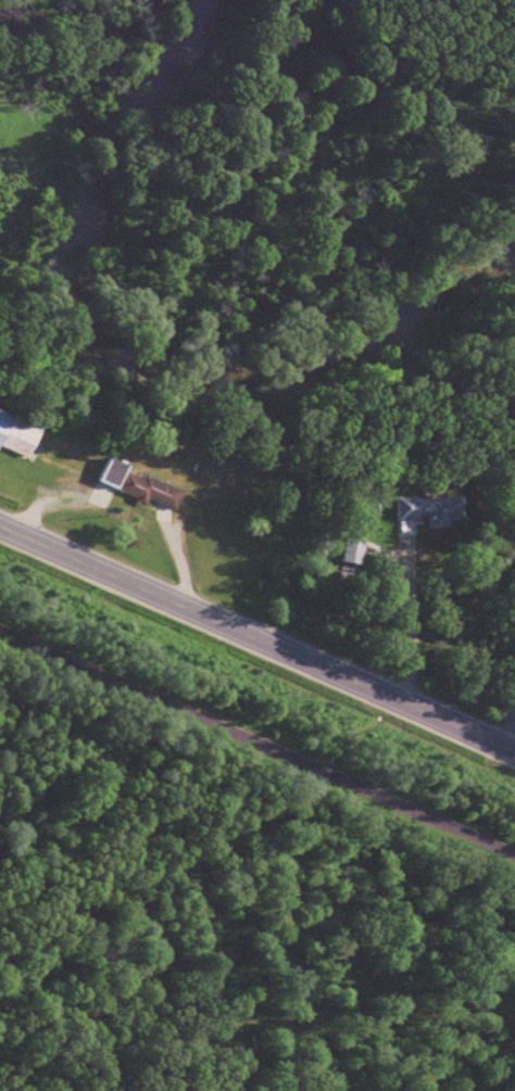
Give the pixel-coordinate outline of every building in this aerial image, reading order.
[(4,457),(8,447),(38,460),(52,426),(0,404),(0,455),(4,457)] [(134,475),(137,466),(114,459),(105,486),(175,509),(181,491),(134,475)] [(432,529),(454,529),(455,521),(468,521),(469,498),(399,498),(399,520),(432,520),(432,529)] [(346,564),(367,566),(369,540),(348,538),(346,564)]
